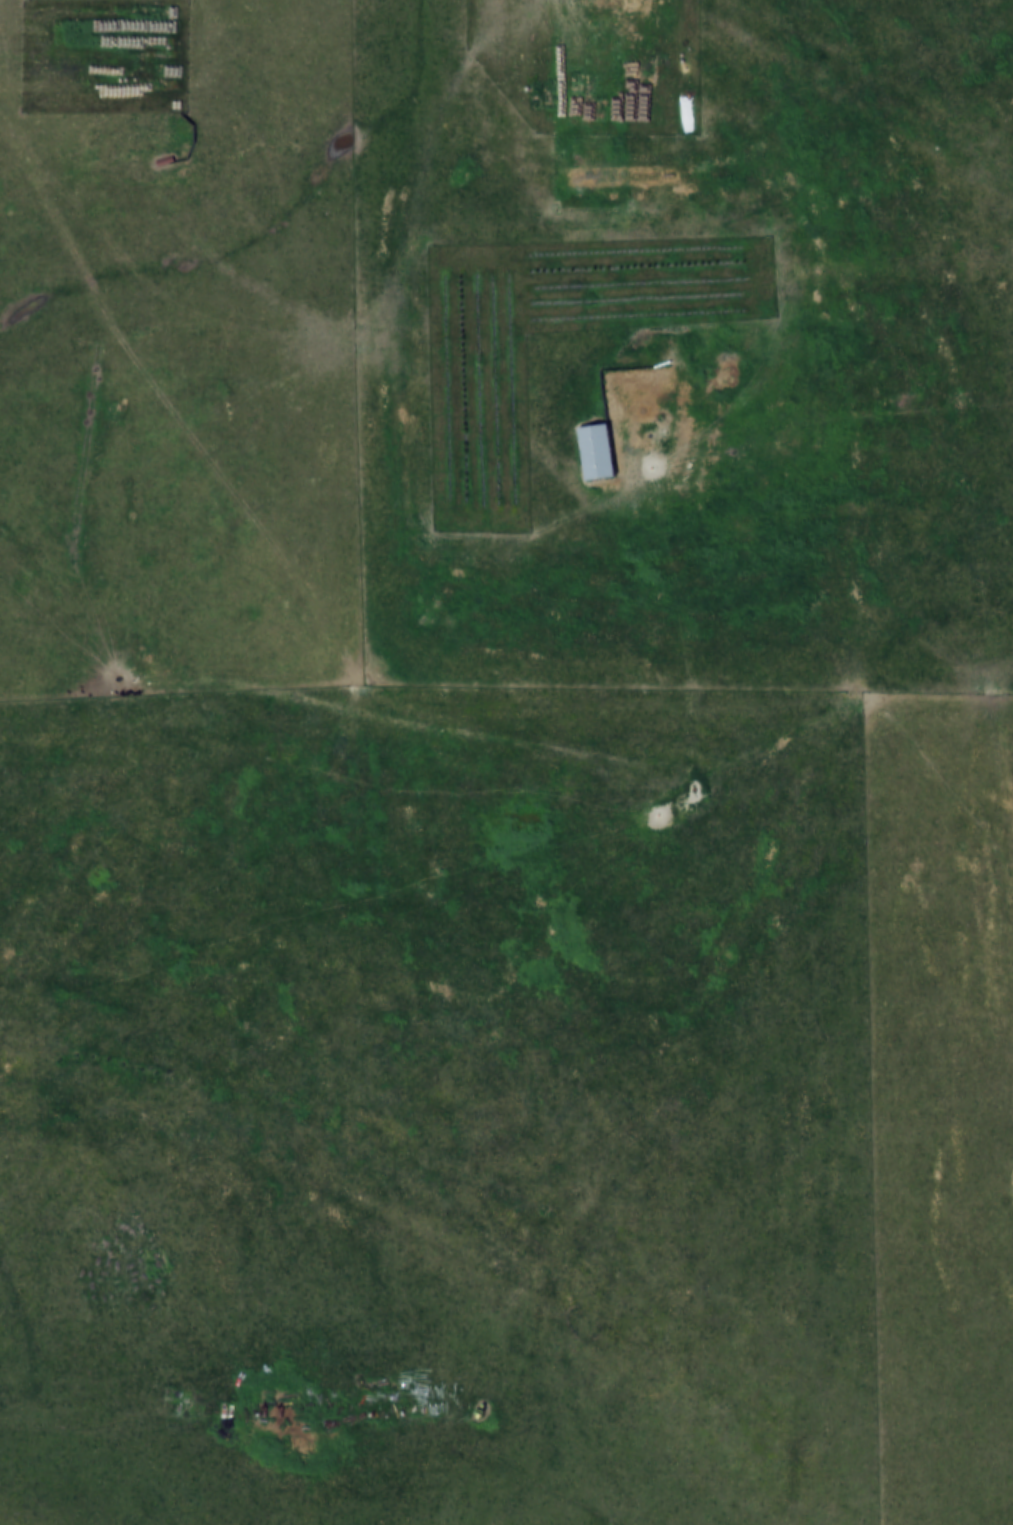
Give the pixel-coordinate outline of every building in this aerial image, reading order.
[(576,424),(605,420),(612,471),(583,475),(576,424)]
